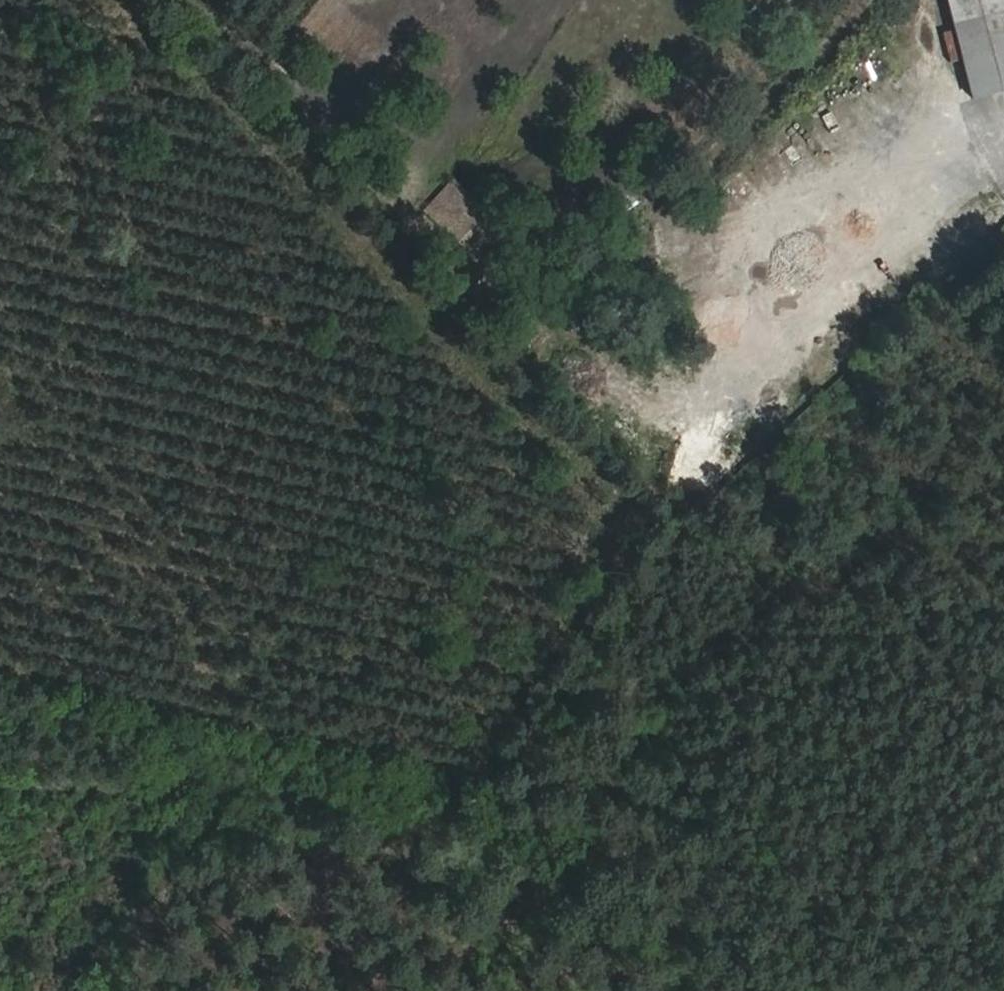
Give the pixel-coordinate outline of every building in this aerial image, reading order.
[(970,100),(1003,92),(1003,0),(948,0),(970,100)] [(421,211),(470,259),(504,224),(455,177),(421,211)]
